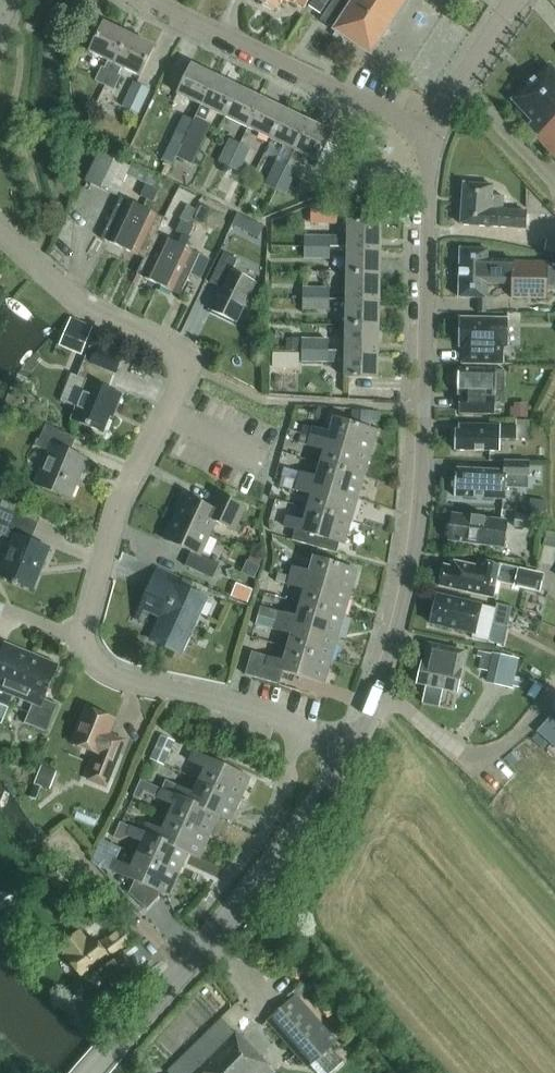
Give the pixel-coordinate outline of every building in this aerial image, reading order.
[(277,11),(283,0),(256,0),(277,11)] [(305,9),(309,0),(285,0),(305,9)] [(309,7),(320,14),(329,0),(313,0),(309,7)] [(321,21),(334,30),(334,31),(335,32),(334,32),(345,39),(345,38),(370,55),(387,29),(391,32),(411,1),(409,0),(334,0),(321,21)] [(105,86),(129,36),(104,23),(90,53),(108,62),(105,69),(102,68),(95,82),(105,86)] [(155,48),(129,36),(105,86),(114,91),(121,77),(118,76),(122,68),(140,77),(155,48)] [(550,65),(512,101),(531,122),(528,125),(537,135),(535,137),(554,157),(554,71),(550,65)] [(177,95),(201,106),(215,77),(191,66),(177,95)] [(224,118),(239,88),(215,77),(201,106),(193,122),(182,145),(177,157),(192,165),(212,124),(206,122),(212,112),(224,118)] [(150,92),(133,84),(123,107),(139,115),(150,92)] [(248,129),(262,100),(239,88),(224,118),(248,129)] [(271,140),(285,111),(262,100),(248,129),(271,140)] [(271,140),(294,151),(308,122),(285,111),(271,140)] [(193,122),(184,117),(173,141),(182,145),(193,122)] [(318,163),(332,133),(308,122),(294,151),(286,166),(275,190),(285,194),(304,156),(318,163)] [(229,167),(240,143),(230,138),(218,162),(229,167)] [(239,172),(250,148),(240,143),(229,167),(239,172)] [(130,167),(100,152),(86,181),(117,196),(130,167)] [(286,166),(277,162),(265,185),(275,190),(286,166)] [(153,187),(159,175),(147,169),(141,182),(153,187)] [(167,178),(159,175),(153,187),(162,191),(167,178)] [(356,193),(357,182),(346,181),(345,192),(356,193)] [(524,230),(526,212),(501,211),(502,197),(492,196),(493,186),(464,184),(461,225),(524,230)] [(147,200),(152,188),(146,185),(140,197),(147,200)] [(159,191),(152,188),(147,200),(153,203),(159,191)] [(102,239),(123,250),(143,209),(121,199),(102,239)] [(180,220),(182,221),(183,221),(187,224),(195,210),(187,205),(180,220)] [(335,207),(313,207),(313,222),(335,223),(335,207)] [(156,235),(157,235),(164,219),(143,209),(123,250),(144,259),(145,260),(156,235)] [(249,220),(238,214),(232,226),(244,232),(249,220)] [(176,232),(182,236),(187,224),(183,221),(182,221),(176,232)] [(330,248),(347,249),(380,249),(380,223),(348,222),(348,235),(304,235),(304,248),(330,248)] [(187,224),(182,236),(188,239),(194,227),(187,224)] [(247,236),(232,229),(224,247),(239,253),(247,236)] [(178,245),(157,235),(156,235),(145,260),(144,259),(137,275),(158,286),(178,245)] [(178,245),(184,248),(188,239),(182,236),(178,245)] [(287,237),(287,247),(303,247),(303,237),(287,237)] [(547,239),(544,251),(554,254),(554,241),(547,239)] [(199,255),(178,245),(158,286),(180,296),(190,275),(200,280),(210,260),(199,255)] [(330,248),(304,248),(304,259),(330,259),(330,248)] [(347,249),(347,275),(379,275),(380,249),(347,249)] [(547,263),(512,262),(488,261),(488,250),(460,250),(459,298),(478,299),(486,299),(487,285),(512,285),(512,298),(546,299),(547,263)] [(236,322),(255,283),(232,272),(238,260),(224,253),(210,283),(222,289),(211,311),(236,322)] [(347,275),(346,300),(379,301),(379,275),(347,275)] [(329,288),(303,288),(303,299),(328,299),(329,299),(329,288)] [(329,299),(328,299),(303,299),(303,310),(328,310),(329,299)] [(346,300),(346,326),(378,327),(379,301),(346,300)] [(459,319),(458,347),(463,347),(462,364),(503,365),(503,346),(507,347),(508,320),(459,319)] [(345,352),(378,353),(378,327),(346,326),(345,352)] [(285,351),(302,352),(327,352),(327,340),(302,340),(285,340),(285,351)] [(91,345),(87,356),(78,378),(71,375),(60,400),(77,408),(72,420),(103,434),(110,417),(113,418),(122,396),(108,390),(114,374),(115,374),(122,358),(91,345)] [(377,379),(378,353),(345,352),(302,352),(302,354),(283,353),(282,362),(345,363),(345,379),(377,379)] [(502,401),(502,387),(495,386),(496,371),(458,370),(457,396),(460,396),(460,414),(495,415),(495,401),(502,401)] [(528,404),(514,404),(514,408),(511,408),(511,417),(528,418),(528,404)] [(318,408),(316,415),(325,417),(327,409),(318,408)] [(375,412),(352,410),(351,420),(374,422),(375,412)] [(340,446),(370,454),(376,431),(333,419),(329,433),(313,428),(310,438),(340,446)] [(70,500),(87,460),(70,453),(76,439),(45,426),(37,447),(49,452),(36,486),(70,500)] [(516,440),(516,427),(460,426),(460,431),(457,431),(456,451),(499,452),(499,439),(516,440)] [(324,451),(321,465),(363,477),(370,454),(310,438),(308,447),(324,451)] [(528,484),(529,461),(505,460),(504,472),(458,470),(458,476),(455,476),(454,497),(503,500),(504,488),(517,489),(518,484),(528,484)] [(285,478),(298,482),(357,499),(363,477),(321,465),(317,478),(300,473),(284,469),(282,477),(285,478)] [(312,496),(308,509),(350,522),(357,499),(298,482),(285,478),(282,488),(295,491),(312,496)] [(174,518),(211,535),(216,523),(235,532),(246,508),(218,495),(212,509),(184,496),(174,518)] [(533,512),(542,513),(546,513),(547,503),(530,500),(529,511),(533,512)] [(36,530),(38,523),(34,522),(38,514),(9,503),(6,510),(0,508),(0,535),(13,540),(0,572),(0,577),(32,590),(49,549),(31,542),(36,530)] [(350,522),(308,509),(304,523),(287,518),(285,528),(344,545),(350,522)] [(542,513),(533,512),(533,516),(516,514),(514,528),(532,530),(541,531),(542,513)] [(503,548),(506,522),(453,515),(449,542),(503,548)] [(201,557),(211,535),(174,518),(164,540),(191,553),(185,567),(213,579),(219,565),(201,557)] [(250,553),(247,562),(259,567),(263,559),(250,553)] [(293,568),(291,576),(290,577),(350,594),(356,571),(314,559),(310,572),(293,568)] [(543,575),(518,570),(498,565),(498,566),(479,562),(478,568),(453,563),(452,569),(444,567),(443,569),(442,569),(438,571),(436,580),(439,584),(440,584),(439,587),(493,598),(496,582),(540,592),(543,575)] [(160,568),(154,579),(141,608),(162,618),(152,641),(180,654),(206,599),(177,586),(181,578),(160,568)] [(290,577),(291,576),(278,573),(275,583),(288,586),(304,591),(300,604),(343,616),(350,594),(290,577)] [(236,584),(230,598),(247,604),(253,591),(236,584)] [(494,617),(496,610),(438,596),(432,625),(473,635),(477,620),(493,624),(494,617)] [(343,616),(300,604),(297,617),(280,613),(278,622),(337,639),(343,616)] [(512,608),(497,605),(496,610),(494,617),(493,624),(507,628),(512,608)] [(268,619),(278,622),(280,613),(261,607),(258,616),(268,619)] [(276,626),(278,622),(268,619),(258,616),(255,625),(265,628),(275,631),(276,626)] [(337,639),(278,622),(276,626),(275,631),(291,636),(288,649),(330,661),(337,639)] [(6,644),(0,657),(0,705),(9,709),(14,696),(32,654),(6,644)] [(467,654),(452,651),(429,646),(425,663),(423,663),(418,684),(457,693),(463,671),(467,654)] [(283,672),(324,684),(330,661),(288,649),(284,662),(252,653),(245,675),(279,685),(283,672)] [(58,665),(32,654),(14,696),(33,703),(24,724),(46,733),(58,705),(44,700),(58,665)] [(519,660),(492,654),(486,681),(521,689),(524,679),(515,677),(519,660)] [(540,674),(532,670),(529,674),(537,678),(540,674)] [(115,720),(86,709),(72,744),(100,756),(90,780),(105,786),(123,741),(109,735),(115,720)] [(174,741),(161,736),(151,760),(164,766),(174,741)] [(205,769),(199,782),(240,800),(250,778),(193,753),(189,762),(205,769)] [(53,771),(40,766),(32,787),(45,792),(53,771)] [(166,782),(162,791),(174,796),(189,803),(218,816),(218,817),(230,822),(240,800),(199,782),(193,794),(178,787),(166,782)] [(174,796),(162,791),(158,799),(174,806),(168,819),(209,837),(218,817),(218,816),(189,803),(174,796)] [(209,837),(168,819),(162,832),(147,825),(143,833),(158,840),(187,853),(187,854),(199,859),(209,837)] [(178,874),(187,854),(187,853),(158,840),(143,833),(131,828),(127,836),(143,843),(137,856),(178,874)] [(116,862),(111,871),(135,881),(129,894),(147,911),(158,899),(161,893),(168,896),(178,874),(137,856),(131,869),(116,862)] [(71,867),(61,859),(48,872),(49,878),(53,887),(60,892),(72,897),(84,886),(79,876),(71,867)] [(114,958),(134,943),(123,928),(103,943),(104,944),(101,947),(94,938),(88,943),(80,932),(60,947),(68,959),(82,978),(112,955),(114,958)] [(139,941),(124,953),(85,981),(101,1002),(140,974),(138,971),(153,959),(139,941)] [(307,1068),(333,1045),(293,1000),(267,1022),(307,1068)] [(83,1021),(91,1037),(112,1019),(103,1009),(96,1009),(83,1021)] [(267,1065),(236,1033),(235,1034),(222,1020),(168,1072),(273,1072),(274,1072),(267,1065)]
